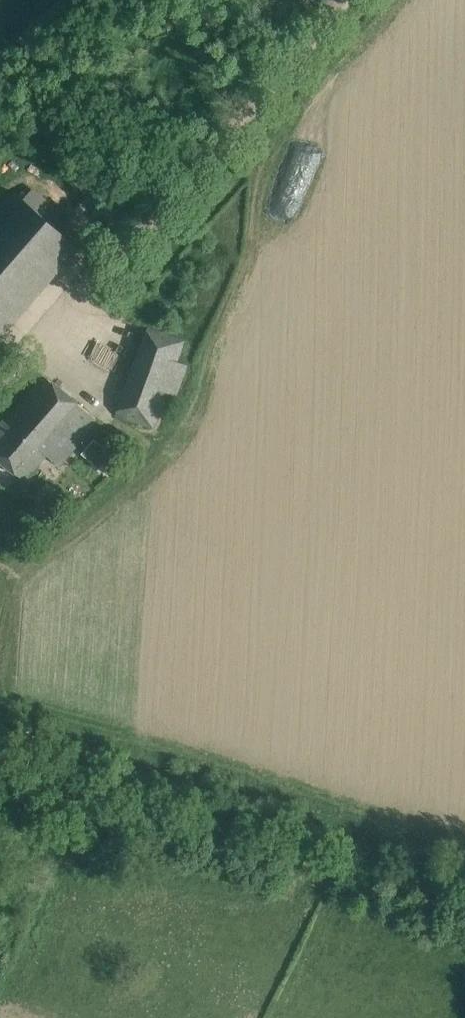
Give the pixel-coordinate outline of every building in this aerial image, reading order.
[(63,234),(13,191),(12,191),(16,195),(0,213),(0,336),(78,247),(63,234)] [(184,340),(148,326),(116,413),(152,427),(165,391),(177,396),(189,365),(177,361),(184,340)] [(58,467),(98,419),(45,375),(6,421),(4,420),(0,425),(0,461),(24,481),(45,456),(58,467)] [(104,447),(94,439),(82,454),(91,461),(104,447)]
